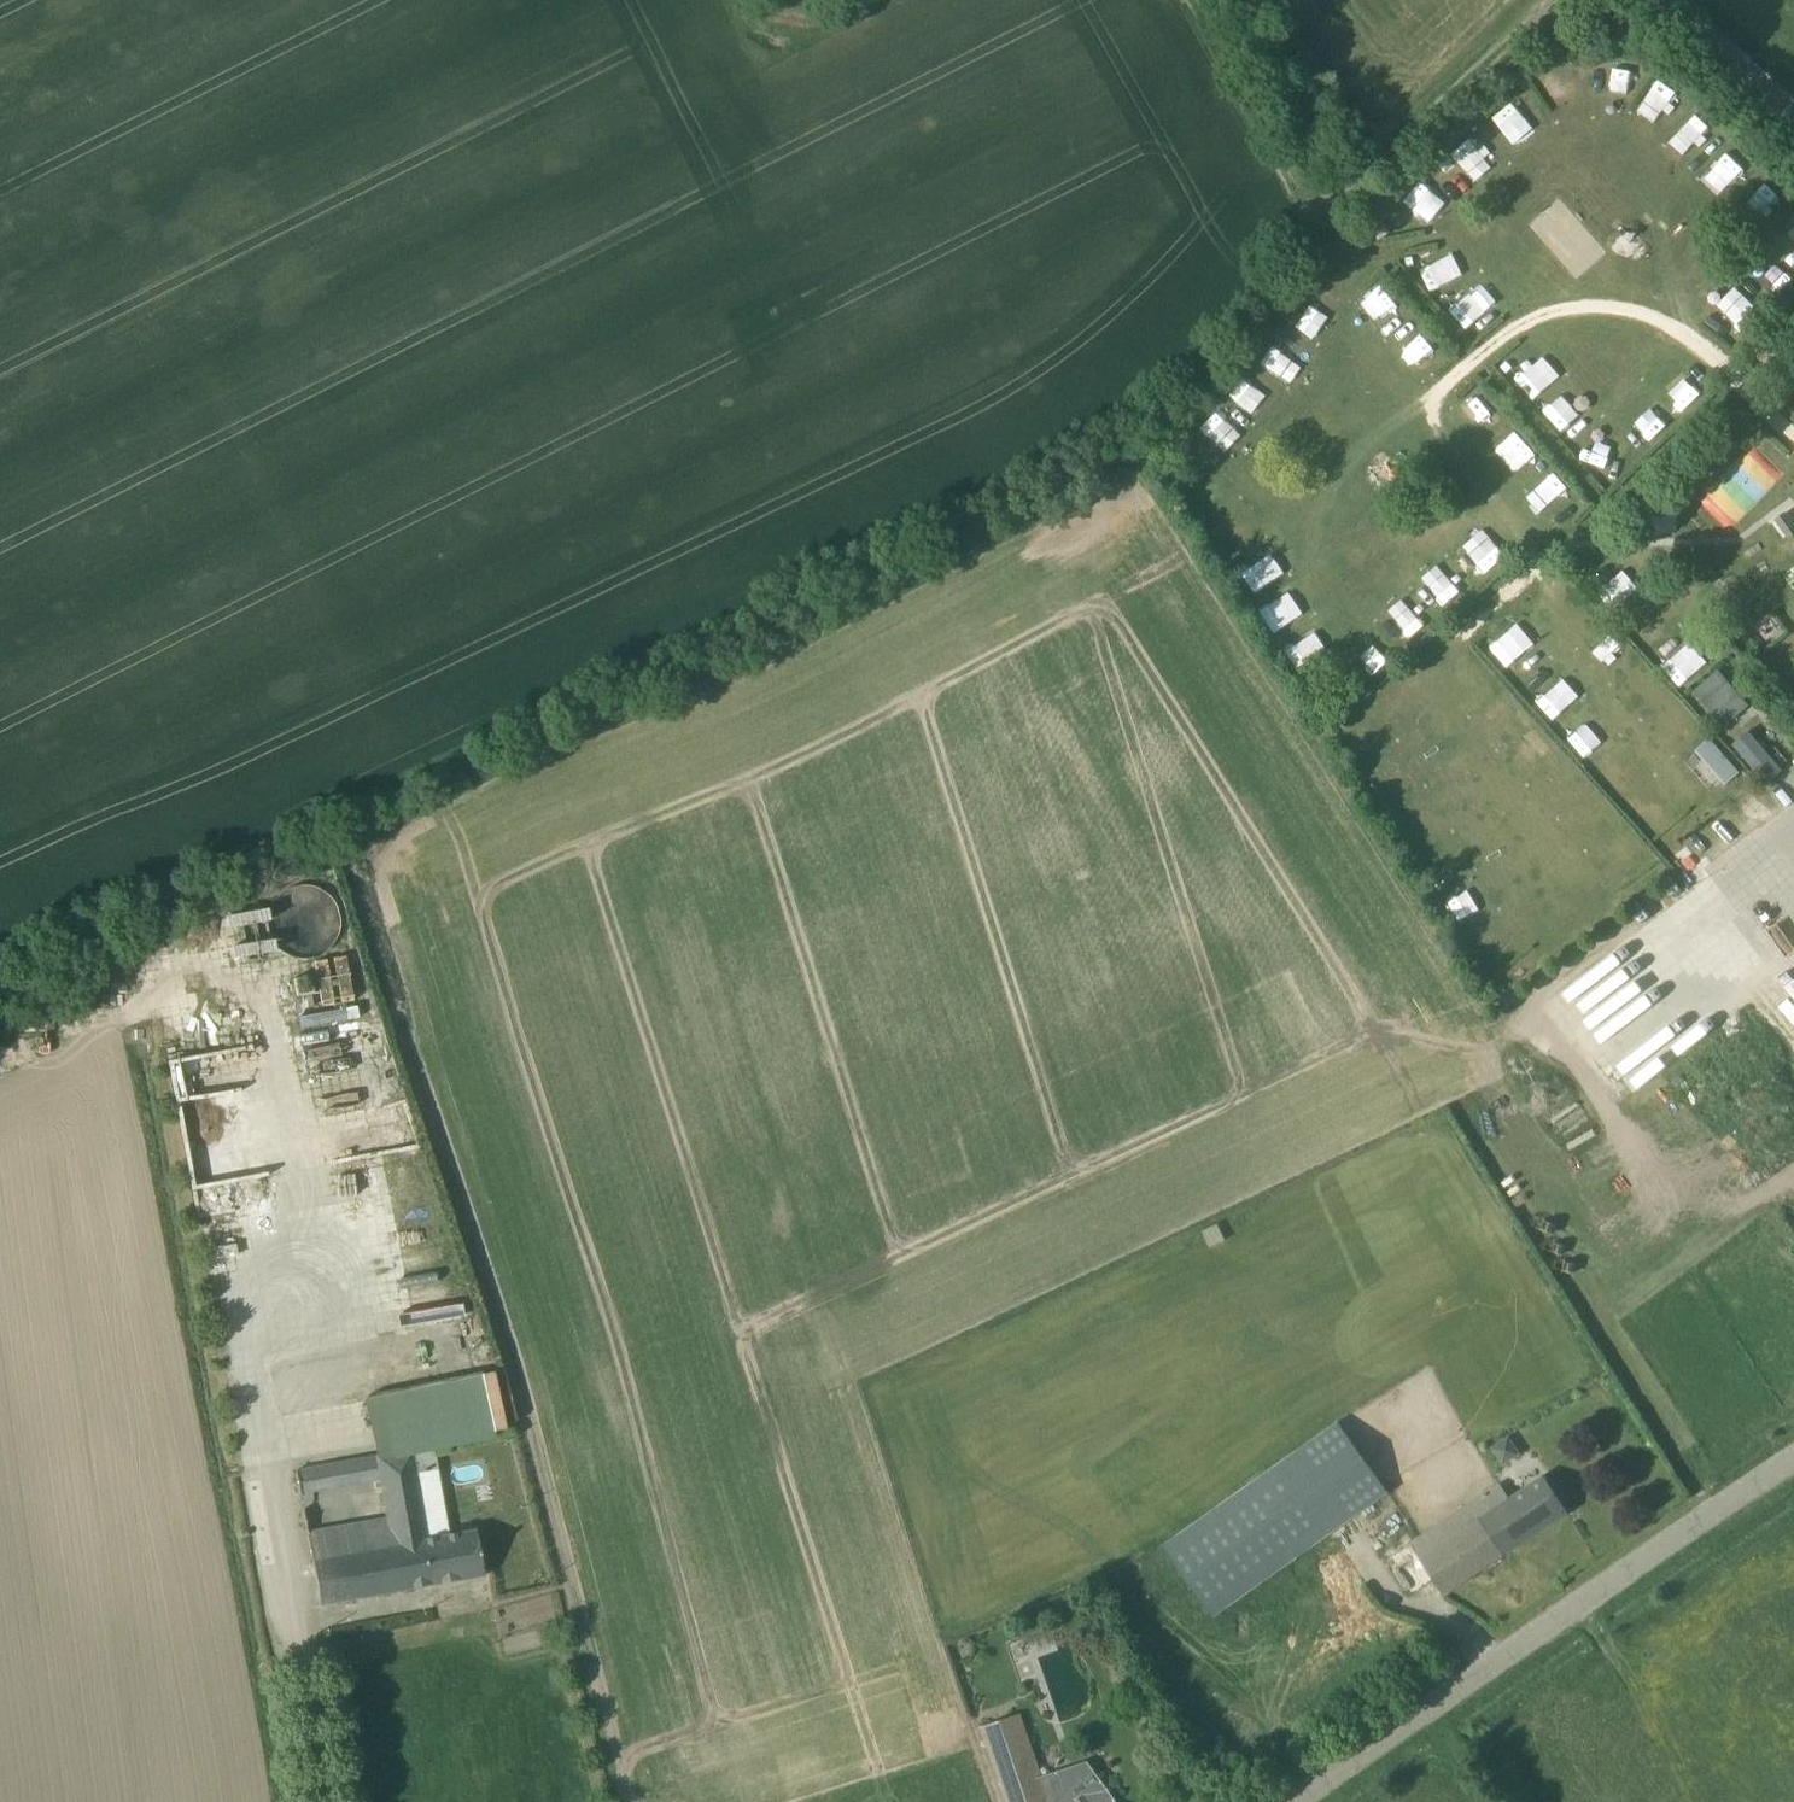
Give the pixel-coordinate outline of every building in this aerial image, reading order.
[(1488,117),(1508,139),(1529,121),(1509,99),(1488,117)] [(1527,400),(1548,383),(1531,362),(1510,378),(1527,400)] [(1644,399),(1624,416),(1645,442),(1666,426),(1644,399)] [(1717,674),(1691,697),(1722,732),(1748,710),(1717,674)] [(1759,775),(1773,762),(1742,729),(1728,741),(1759,775)] [(1709,739),(1696,750),(1726,783),(1739,771),(1709,739)] [(258,907),(215,914),(219,943),(262,936),(258,907)] [(1516,1029),(1694,1260),(1793,1184),(1793,1183),(1616,953),(1516,1029)] [(1212,1613),(1387,1489),(1338,1420),(1277,1464),(1228,1396),(1109,1480),(1147,1535),(1233,1474),(1243,1488),(1172,1539),(1164,1528),(1155,1535),(1162,1546),(1164,1545),(1212,1613)] [(441,1468),(437,1445),(420,1448),(377,1456),(388,1523),(359,1528),(358,1523),(307,1533),(320,1604),(484,1574),(476,1529),(428,1538),(417,1472),(424,1471),(441,1468)] [(1568,1512),(1544,1475),(1510,1498),(1500,1483),(1385,1560),(1409,1596),(1434,1579),(1444,1594),(1568,1512)] [(1019,1713),(982,1726),(1008,1801),(1114,1801),(1116,1800),(1090,1764),(1073,1777),(1085,1793),(1079,1797),(1076,1793),(1068,1798),(1059,1770),(1041,1777),(1019,1713)]
